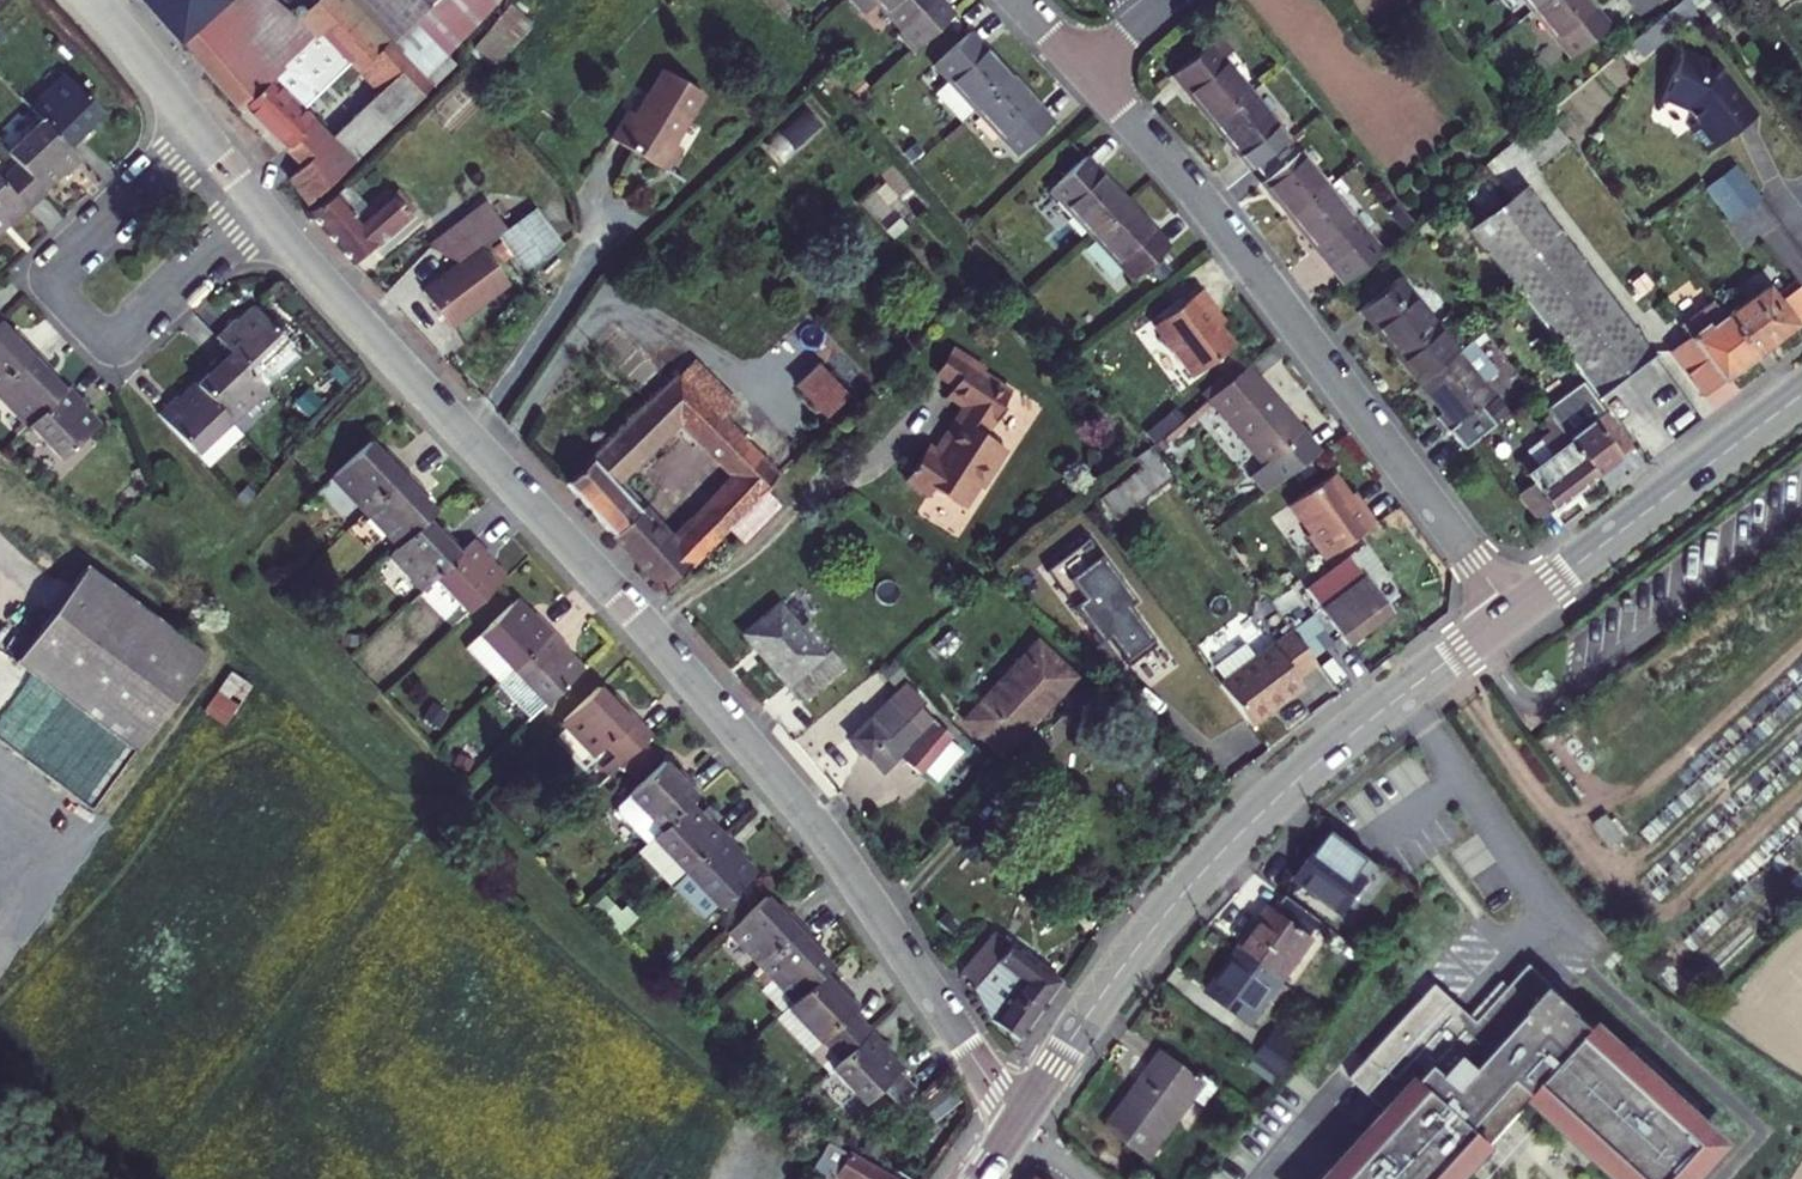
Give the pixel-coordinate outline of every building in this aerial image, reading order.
[(173,43),(218,0),(136,0),(173,43)] [(173,43),(233,111),(236,109),(293,55),(348,4),(344,0),(312,0),(291,19),(268,0),(218,0),(173,43)] [(348,4),(395,53),(417,32),(407,21),(429,0),(344,0),(348,4)] [(429,0),(407,21),(417,32),(425,40),(444,61),(455,49),(500,0),(429,0)] [(846,2),(862,19),(875,7),(901,36),(917,54),(953,21),(937,3),(934,0),(847,0),(846,2)] [(1532,12),(1547,0),(1523,0),(1532,12)] [(1584,0),(1547,0),(1532,12),(1570,58),(1607,29),(1584,0)] [(385,88),(376,96),(326,143),(295,171),(283,182),(304,206),(431,92),(395,53),(348,4),(293,55),(236,109),(276,151),(305,121),(298,112),(316,95),(308,86),(339,55),(348,65),(354,72),(363,65),(385,88)] [(431,92),(453,71),(444,61),(425,40),(417,32),(395,53),(431,92)] [(1219,32),(1208,41),(1171,71),(1210,121),(1247,90),(1220,56),(1231,46),(1219,32)] [(976,115),(1011,83),(970,39),(935,71),(976,115)] [(1687,125),(1706,149),(1741,121),(1737,116),(1744,111),(1746,110),(1747,107),(1747,105),(1746,104),(1745,102),(1717,67),(1710,62),(1679,49),(1660,95),(1683,105),(1695,119),(1687,125)] [(308,86),(316,95),(348,65),(339,55),(308,86)] [(363,65),(354,72),(376,96),(385,88),(363,65)] [(61,72),(26,106),(37,117),(66,147),(83,130),(79,125),(96,109),(61,72)] [(674,146),(705,99),(665,74),(638,117),(631,113),(613,142),(626,150),(662,173),(668,176),(683,152),(674,146)] [(1247,90),(1210,121),(1235,154),(1238,151),(1250,165),(1281,141),(1271,128),(1275,125),(1274,124),(1286,115),(1259,81),(1247,90)] [(1053,129),(1011,83),(976,115),(1017,161),(1053,129)] [(1753,112),(1746,104),(1747,105),(1747,107),(1746,110),(1744,111),(1737,116),(1741,121),(1753,112)] [(788,159),(823,124),(807,109),(772,143),(788,159)] [(1532,125),(1518,137),(1535,158),(1563,136),(1545,114),(1532,125)] [(37,117),(2,151),(12,162),(38,188),(54,172),(59,177),(77,159),(66,147),(37,117)] [(326,143),(305,121),(276,151),(295,171),(326,143)] [(1284,216),(1322,185),(1296,152),(1292,155),(1281,141),(1250,165),(1261,180),(1258,182),(1284,216)] [(1715,171),(1707,177),(1728,206),(1757,184),(1736,155),(1715,171)] [(12,162),(0,174),(0,222),(2,220),(8,225),(42,192),(38,188),(12,162)] [(1090,241),(1125,209),(1085,165),(1049,196),(1090,241)] [(1322,185),(1284,216),(1340,286),(1377,255),(1322,185)] [(1508,199),(1469,230),(1520,296),(1580,374),(1593,391),(1652,348),(1524,187),(1508,199)] [(327,196),(303,215),(347,264),(393,225),(404,215),(387,194),(352,225),(327,196)] [(476,251),(496,238),(506,231),(489,205),(426,248),(459,263),(476,251)] [(1168,255),(1125,209),(1090,241),(1132,287),(1168,255)] [(506,231),(496,238),(522,274),(560,246),(534,211),(506,231)] [(459,263),(417,294),(443,330),(502,288),(476,251),(459,263)] [(1758,356),(1801,324),(1800,322),(1801,320),(1801,290),(1786,303),(1770,283),(1727,315),(1758,356)] [(1410,385),(1448,354),(1394,285),(1356,315),(1410,385)] [(1206,307),(1194,292),(1148,328),(1187,380),(1229,347),(1201,311),(1206,307)] [(1758,356),(1727,315),(1713,297),(1683,320),(1692,332),(1672,347),(1706,394),(1758,356)] [(215,340),(226,351),(256,382),(290,348),(254,310),(236,327),(232,323),(215,340)] [(0,331),(0,386),(33,353),(15,335),(9,340),(0,331)] [(1448,354),(1410,385),(1433,414),(1427,419),(1454,453),(1485,430),(1469,407),(1481,397),(1472,385),(1486,374),(1462,343),(1448,354)] [(212,372),(195,388),(232,425),(265,392),(256,382),(226,351),(208,369),(212,372)] [(33,353),(0,386),(0,402),(26,428),(61,393),(43,375),(49,369),(33,353)] [(930,384),(946,394),(961,372),(976,381),(980,375),(948,357),(930,384)] [(671,420),(693,442),(717,420),(715,419),(730,405),(688,359),(562,482),(620,547),(646,522),(609,480),(671,420)] [(795,390),(827,422),(849,400),(818,368),(795,390)] [(1299,438),(1245,369),(1201,404),(1256,471),(1241,483),(1253,497),(1311,454),(1299,438)] [(979,441),(1004,398),(976,381),(961,372),(946,394),(940,403),(962,417),(941,450),(945,452),(936,465),(923,457),(902,489),(927,505),(932,497),(962,516),(976,493),(979,495),(1004,457),(979,441)] [(1632,441),(1593,391),(1580,374),(1539,406),(1553,423),(1593,475),(1621,454),(1618,451),(1632,441)] [(67,388),(61,393),(26,428),(59,462),(94,428),(77,411),(84,404),(67,388)] [(244,438),(232,425),(195,388),(177,406),(173,401),(157,416),(198,458),(212,444),(225,457),(244,438)] [(706,455),(729,432),(717,420),(693,442),(706,455)] [(1593,475),(1553,423),(1538,434),(1541,437),(1531,445),(1520,431),(1505,441),(1523,464),(1506,477),(1537,517),(1593,475)] [(723,527),(760,487),(772,475),(729,432),(706,455),(729,479),(666,544),(659,536),(633,561),(661,593),(723,527)] [(212,444),(198,458),(211,471),(225,457),(212,444)] [(383,460),(367,444),(330,480),(363,514),(405,473),(388,456),(383,460)] [(1125,466),(1132,475),(1149,497),(1166,484),(1141,452),(1125,466)] [(1331,471),(1286,504),(1307,533),(1304,535),(1322,558),(1372,521),(1357,501),(1354,504),(1331,471)] [(420,488),(405,473),(363,514),(396,547),(423,521),(433,511),(415,494),(420,488)] [(1110,528),(1149,497),(1132,475),(1092,506),(1110,528)] [(774,500),(760,487),(723,527),(737,540),(774,500)] [(440,538),(445,533),(449,528),(433,511),(423,521),(440,538)] [(440,538),(423,521),(396,547),(387,556),(390,559),(375,574),(403,603),(418,588),(420,590),(431,580),(462,550),(445,533),(440,538)] [(633,561),(659,536),(646,522),(620,547),(633,561)] [(462,550),(431,580),(465,615),(493,587),(503,577),(487,561),(491,556),(474,538),(462,550)] [(1084,539),(1042,571),(1089,633),(1096,628),(1125,666),(1153,645),(1124,607),(1131,601),(1084,539)] [(1360,547),(1345,558),(1366,585),(1381,574),(1360,547)] [(1345,558),(1301,590),(1343,645),(1387,612),(1366,585),(1345,558)] [(202,658),(86,563),(10,656),(126,751),(202,658)] [(420,590),(414,596),(448,632),(456,623),(465,615),(431,580),(420,590)] [(800,622),(809,617),(804,608),(818,600),(809,586),(786,600),(800,622)] [(473,640),(507,675),(548,634),(532,617),(527,622),(493,587),(465,615),(456,623),(473,640)] [(803,700),(842,663),(826,646),(819,653),(796,628),(774,604),(741,635),(803,700)] [(803,622),(796,628),(819,653),(826,646),(803,622)] [(1313,662),(1287,629),(1251,657),(1237,638),(1207,661),(1221,680),(1216,684),(1248,725),(1301,685),(1295,676),(1313,662)] [(565,652),(548,634),(507,675),(492,689),(526,725),(579,675),(561,657),(565,652)] [(473,640),(457,656),(490,691),(492,689),(507,675),(473,640)] [(997,755),(1070,679),(1034,644),(962,721),(997,755)] [(233,669),(206,708),(228,722),(254,683),(233,669)] [(905,683),(851,736),(856,741),(853,744),(867,758),(870,757),(884,773),(913,744),(915,741),(933,720),(917,704),(921,699),(905,683)] [(615,709),(598,691),(558,730),(592,763),(602,753),(618,770),(652,736),(620,703),(615,709)] [(913,744),(901,759),(920,774),(923,770),(937,781),(962,751),(949,739),(950,737),(933,720),(915,741),(913,744)] [(662,834),(689,808),(704,794),(687,777),(683,783),(664,764),(629,800),(618,812),(619,819),(647,849),(654,842),(662,834)] [(687,876),(728,837),(710,820),(706,824),(689,808),(662,834),(654,842),(647,849),(639,857),(673,891),(687,876)] [(728,837),(687,876),(673,891),(699,917),(721,911),(756,876),(737,858),(742,853),(737,847),(728,837)] [(1345,923),(1382,874),(1335,839),(1325,853),(1323,852),(1297,887),(1345,923)] [(1274,914),(1242,956),(1283,987),(1315,944),(1312,942),(1325,927),(1291,902),(1279,918),(1274,914)] [(758,974),(799,935),(786,920),(780,925),(763,906),(726,941),(758,974)] [(996,929),(962,970),(977,982),(975,984),(989,1018),(1017,1040),(1059,981),(996,929)] [(817,954),(799,935),(758,974),(766,982),(775,992),(792,1009),(820,982),(829,974),(813,957),(817,954)] [(1251,1029),(1283,987),(1242,956),(1210,998),(1251,1029)] [(1537,1103),(1623,1178),(1703,1178),(1729,1149),(1696,1120),(1706,1109),(1641,1050),(1631,1061),(1568,1004),(1570,1001),(1533,968),(1496,1009),(1494,1007),(1479,1024),(1457,1005),(1371,1100),(1396,1122),(1344,1178),(1471,1178),(1537,1103)] [(837,1000),(820,982),(792,1009),(781,1018),(816,1051),(809,1057),(829,1078),(832,1075),(838,1069),(874,1034),(856,1015),(859,1012),(843,995),(837,1000)] [(767,1000),(766,1001),(782,1019),(781,1018),(792,1009),(775,992),(767,1000)] [(782,1019),(777,1023),(809,1057),(816,1051),(781,1018),(782,1019)] [(891,1052),(874,1034),(838,1069),(832,1075),(869,1110),(880,1099),(887,1092),(905,1074),(888,1055),(891,1052)] [(1280,1043),(1266,1062),(1290,1080),(1304,1061),(1280,1043)] [(1161,1143),(1204,1085),(1161,1051),(1149,1068),(1152,1070),(1131,1099),(1128,1097),(1119,1110),(1105,1128),(1148,1161),(1161,1143)] [(920,1090),(905,1074),(887,1092),(902,1108),(920,1090)] [(867,1170),(822,1149),(803,1175),(812,1178),(888,1178),(867,1170)]
